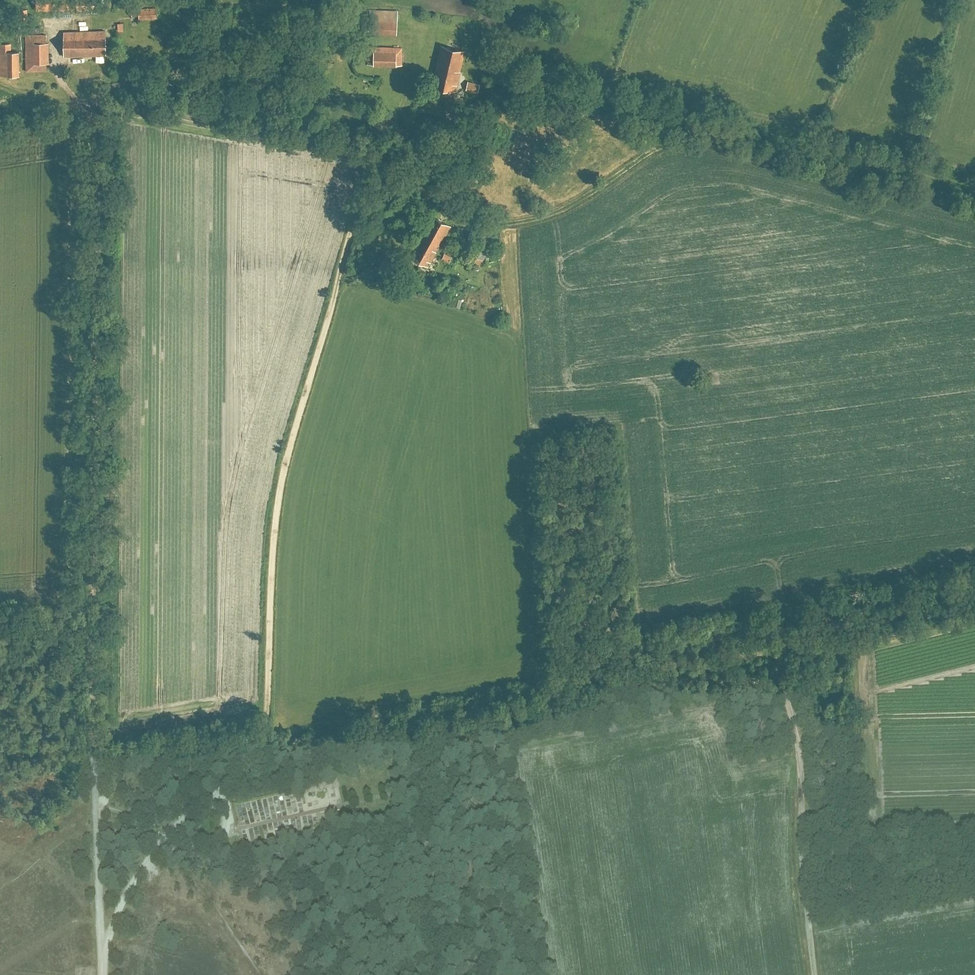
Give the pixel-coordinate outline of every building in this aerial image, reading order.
[(73,0),(37,0),(37,11),(73,10),(73,0)] [(98,11),(98,0),(77,0),(77,11),(98,11)] [(139,9),(140,20),(157,19),(157,8),(139,9)] [(371,9),(369,34),(397,35),(398,11),(371,9)] [(64,56),(106,55),(106,31),(64,32),(64,56)] [(27,71),(47,71),(47,35),(27,35),(27,71)] [(20,76),(20,52),(12,52),(12,43),(0,44),(0,76),(20,76)] [(456,92),(465,52),(442,46),(432,86),(456,92)] [(402,65),(402,48),(368,47),(368,65),(402,65)] [(478,93),(480,85),(468,82),(466,90),(478,93)] [(429,204),(437,200),(429,186),(421,191),(429,204)] [(429,268),(452,227),(432,216),(410,257),(429,268)] [(449,264),(452,257),(445,254),(442,260),(449,264)]
